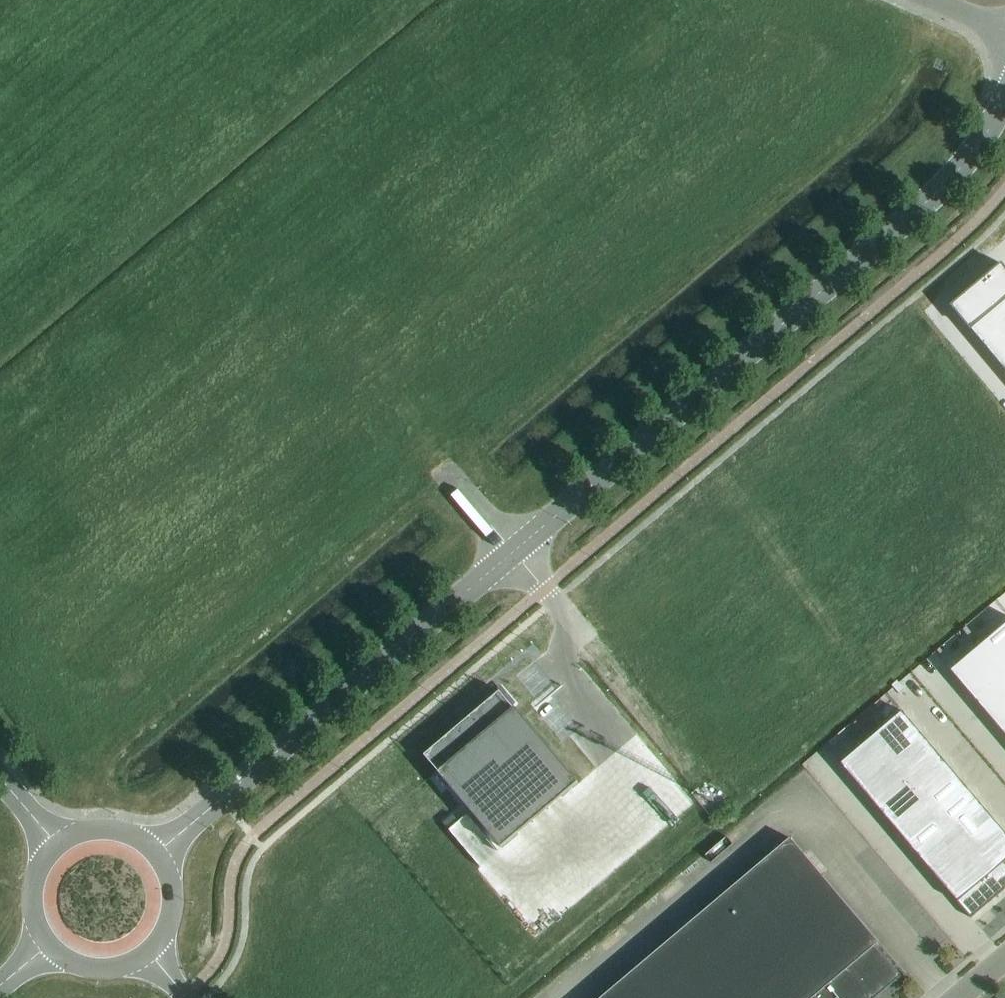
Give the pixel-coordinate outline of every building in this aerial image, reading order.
[(952,307),(1004,370),(1004,267),(1003,265),(952,307)] [(952,671),(1004,734),(1004,626),(952,671)] [(501,692),(425,757),(502,849),(579,784),(501,692)] [(841,764),(958,902),(958,903),(972,919),(1004,891),(1004,832),(903,712),(841,764)] [(453,816),(443,824),(449,831),(459,822),(453,816)] [(903,977),(877,946),(880,944),(791,839),(603,997),(878,997),(903,977)]
